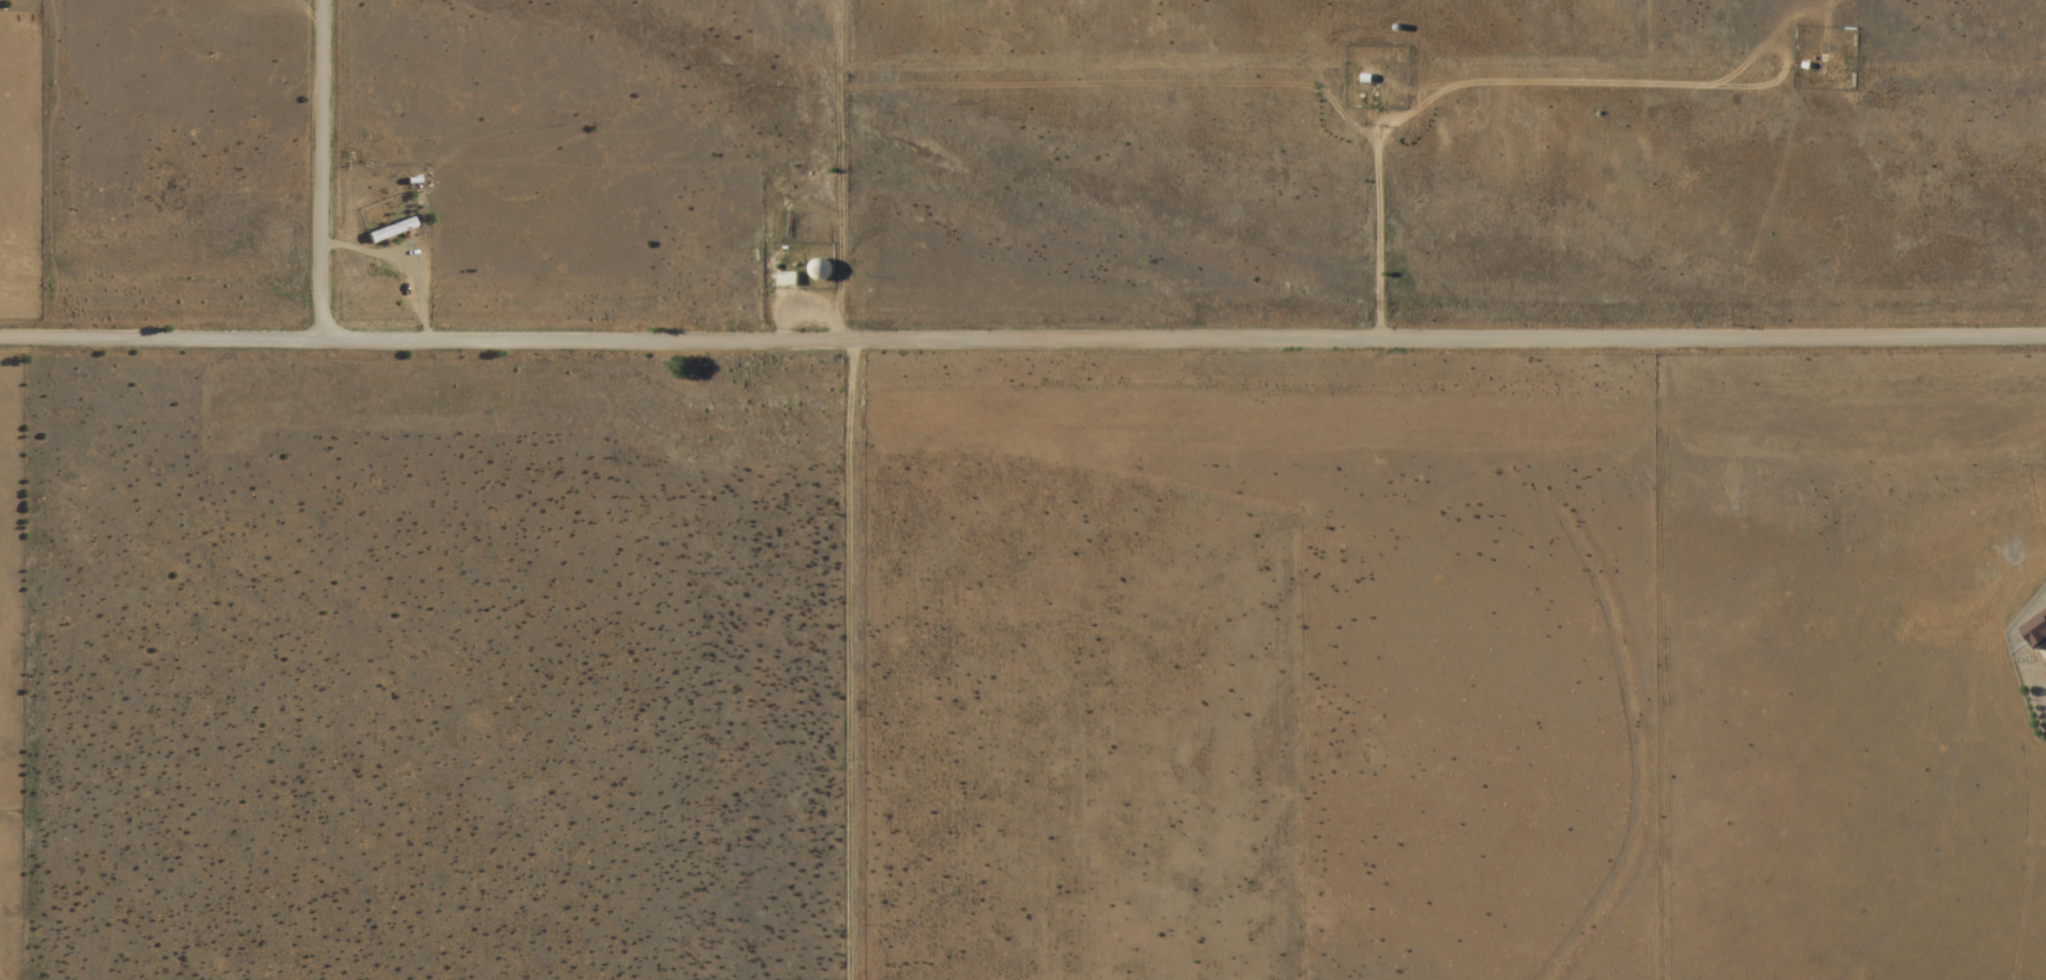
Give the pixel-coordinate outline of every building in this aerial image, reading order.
[(415,230),(412,221),(367,234),(369,243),(415,230)] [(828,261),(812,263),(815,282),(831,280),(828,261)] [(798,273),(779,273),(779,288),(798,288),(798,273)] [(2036,653),(2045,646),(2045,612),(2020,630),(2036,653)]
